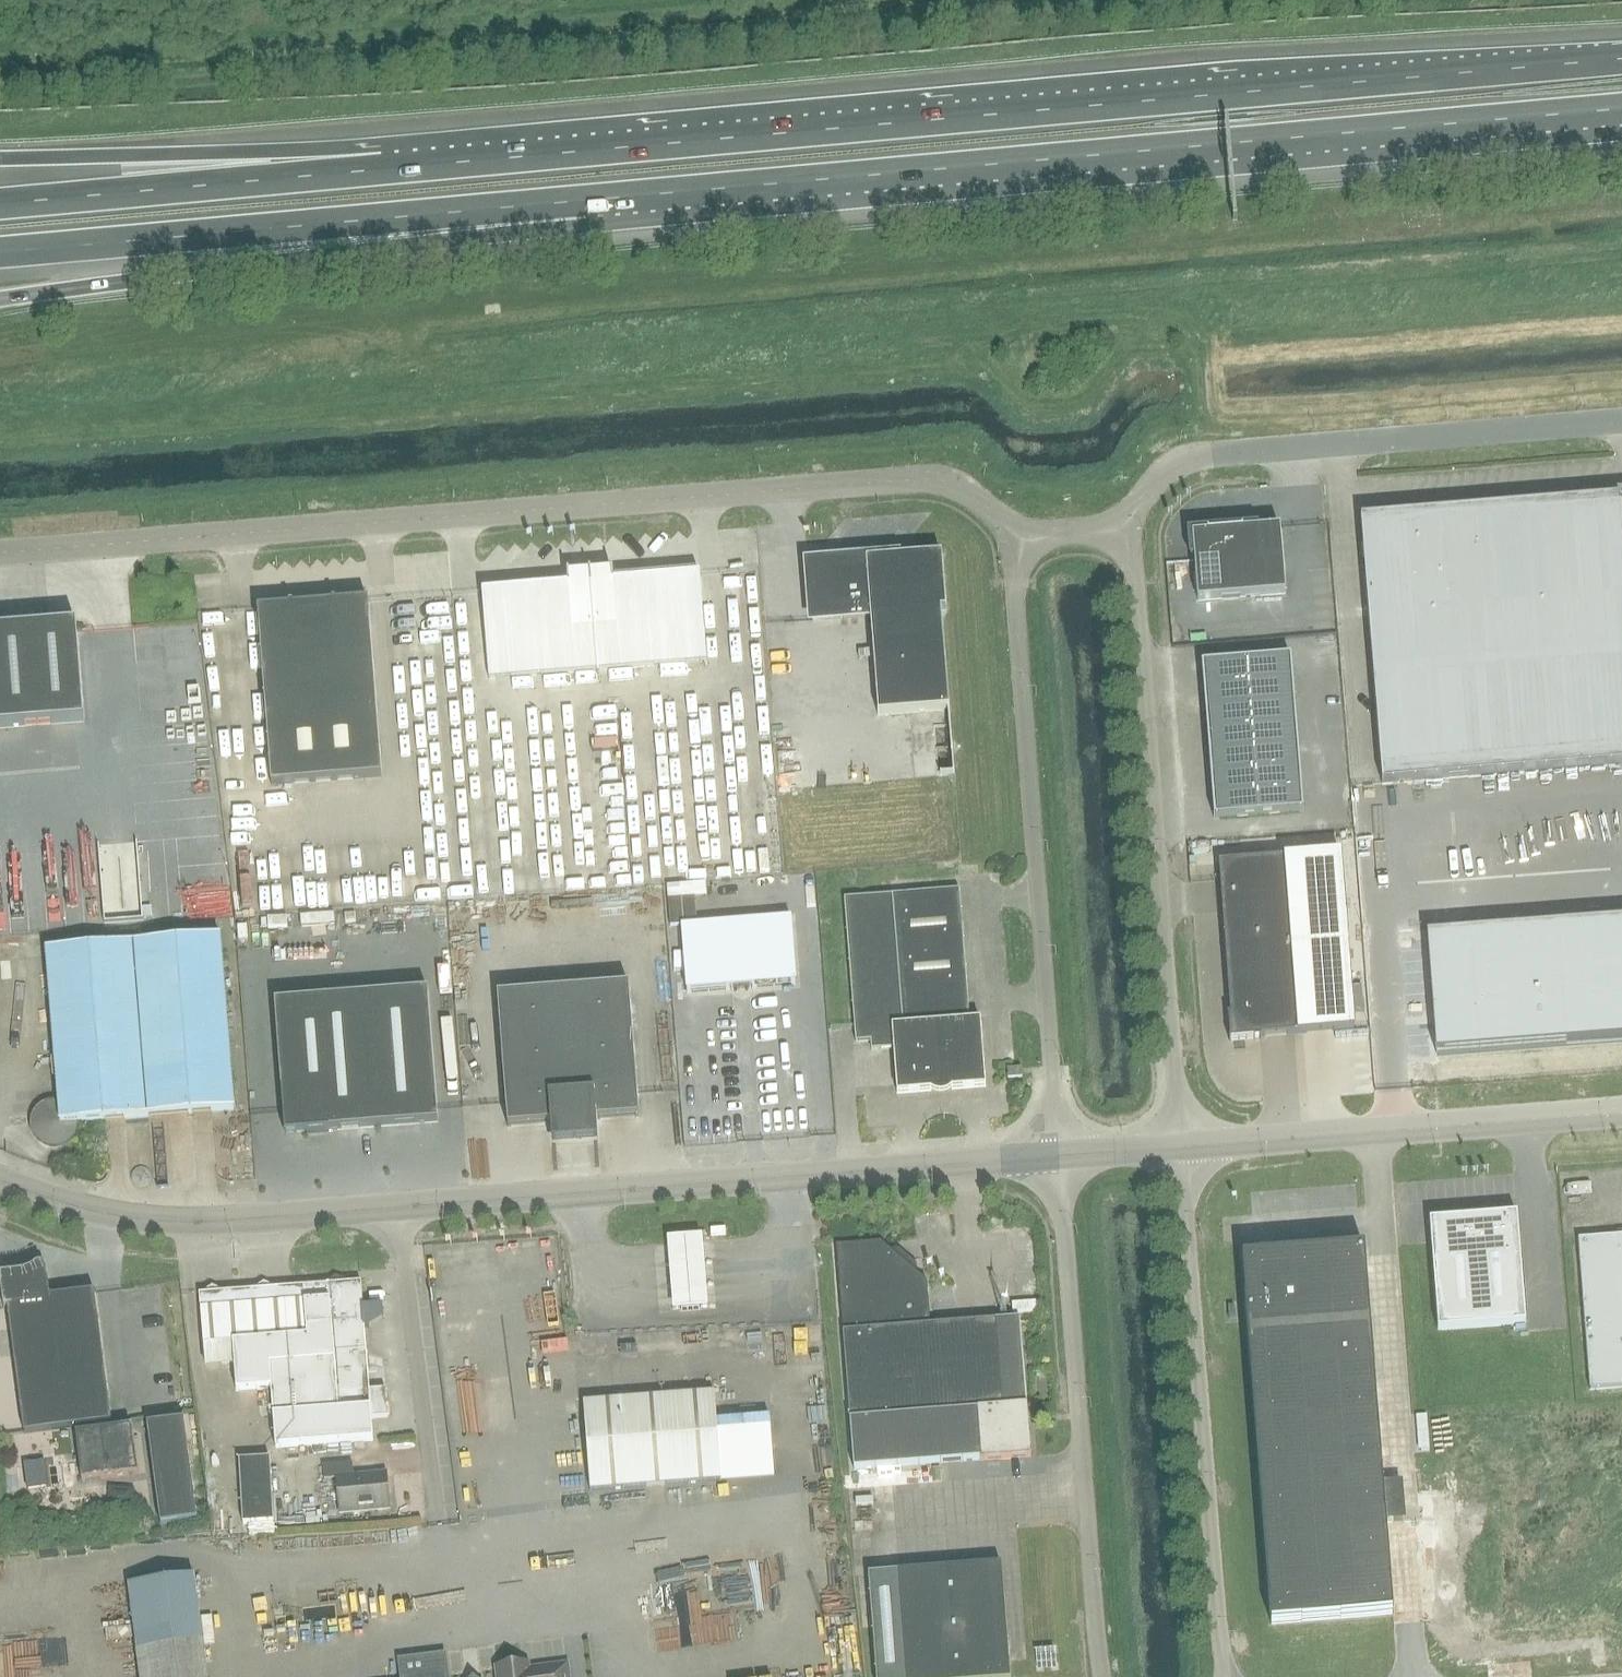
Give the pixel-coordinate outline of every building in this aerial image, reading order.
[(1360,518),(1382,784),(1621,764),(1621,497),(1360,518)] [(1280,529),(1192,536),(1198,602),(1286,594),(1280,529)] [(942,555),(808,566),(812,621),(870,616),(878,715),(949,709),(941,610),(946,610),(942,555)] [(563,585),(482,592),(489,678),(707,661),(700,574),(604,582),(603,572),(563,575),(563,585)] [(368,601),(363,602),(363,601),(337,603),(337,602),(332,602),(332,603),(319,604),(319,605),(307,606),(307,605),(293,606),(293,605),(289,605),(289,607),(262,609),(262,610),(258,610),(272,785),(382,777),(368,601)] [(0,630),(0,728),(84,720),(77,624),(0,630)] [(1302,812),(1290,659),(1202,665),(1215,819),(1302,812)] [(1341,854),(1219,864),(1231,1016),(1228,1016),(1230,1042),(1261,1039),(1261,1037),(1264,1036),(1354,1030),(1341,854)] [(959,889),(844,898),(856,1042),(871,1041),(871,1050),(894,1048),(897,1093),(986,1086),(980,1019),(970,1020),(959,889)] [(671,926),(697,924),(695,898),(669,900),(671,926)] [(687,993),(796,984),(791,918),(682,926),(687,993)] [(1426,934),(1432,1011),(1433,1011),(1436,1053),(1566,1043),(1566,1044),(1621,1039),(1621,919),(1426,934)] [(33,1120),(33,1126),(34,1132),(41,1141),(46,1144),(51,1146),(57,1146),(63,1145),(68,1143),(72,1139),(75,1134),(77,1128),(77,1122),(234,1110),(220,936),(46,950),(58,1102),(53,1102),(48,1103),(43,1106),(38,1110),(35,1115),(33,1120)] [(629,986),(498,996),(508,1127),(556,1124),(557,1136),(592,1134),(591,1121),(639,1117),(629,986)] [(286,1134),(438,1122),(428,992),(276,1004),(286,1134)] [(1021,1067),(1007,1068),(1008,1078),(1022,1077),(1021,1067)] [(1526,1324),(1517,1214),(1429,1221),(1438,1331),(1526,1324)] [(705,1305),(701,1235),(666,1237),(670,1307),(705,1305)] [(1579,1240),(1591,1389),(1621,1386),(1621,1236),(1579,1240)] [(881,1242),(837,1245),(854,1469),(980,1459),(980,1460),(1031,1456),(1027,1405),(1026,1405),(1019,1318),(930,1325),(927,1281),(881,1242)] [(1392,1614),(1390,1590),(1362,1249),(1242,1259),(1269,1590),(1271,1624),(1392,1614)] [(0,1275),(0,1278),(4,1308),(8,1308),(25,1434),(75,1427),(82,1481),(138,1474),(132,1427),(111,1429),(110,1423),(112,1422),(95,1292),(50,1298),(48,1277),(42,1264),(23,1272),(0,1275)] [(361,1282),(199,1294),(205,1368),(235,1366),(237,1391),(271,1388),(276,1448),(373,1440),(372,1418),(367,1353),(365,1329),(363,1308),(361,1282)] [(715,1393),(584,1403),(590,1491),(721,1480),(715,1393)] [(161,1523),(197,1518),(185,1420),(148,1425),(161,1523)] [(270,1459),(239,1461),(243,1524),(274,1522),(270,1459)] [(353,1463),(323,1466),(324,1480),(337,1479),(340,1513),(389,1508),(386,1474),(354,1477),(353,1463)] [(133,1511),(135,1488),(109,1486),(107,1509),(133,1511)] [(877,1676),(1010,1676),(1001,1564),(869,1574),(877,1676)] [(129,1585),(141,1676),(207,1676),(194,1577),(129,1585)] [(444,1654),(423,1657),(425,1674),(403,1676),(447,1676),(444,1654)] [(497,1668),(498,1676),(569,1676),(567,1664),(528,1670),(527,1664),(497,1668)]
